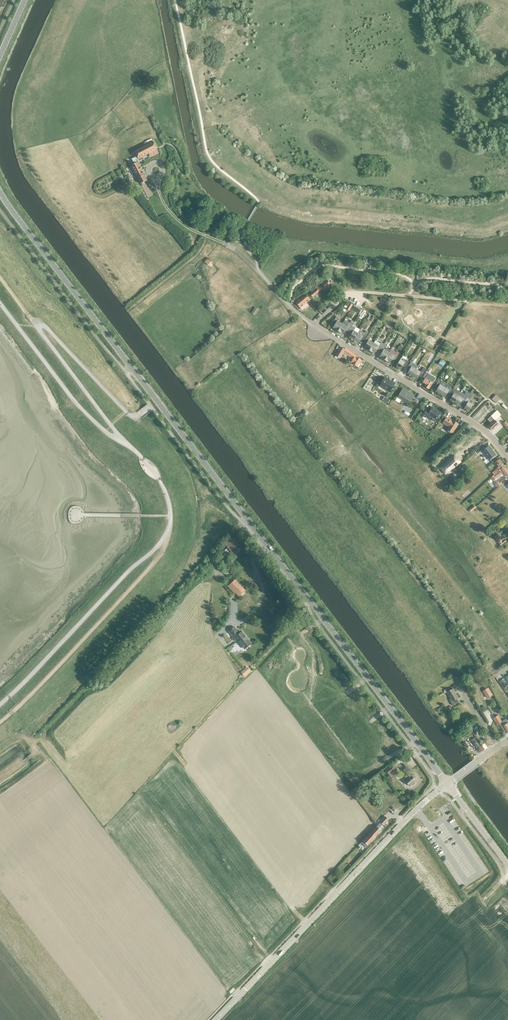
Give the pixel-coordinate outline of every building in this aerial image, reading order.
[(131,159),(134,164),(130,166),(135,175),(136,175),(140,184),(147,180),(136,160),(157,149),(153,141),(134,151),(137,156),(131,159)] [(330,283),(332,281),(329,277),(327,279),(326,279),(321,282),(320,282),(325,288),(330,283)] [(319,292),(323,288),(318,283),(316,284),(318,287),(317,288),(316,286),(315,287),(313,285),(309,288),(312,292),(310,294),(313,297),(319,292)] [(305,293),(295,302),(300,308),(310,300),(305,293)] [(338,331),(342,324),(337,321),(339,319),(336,317),(332,323),(335,324),(332,328),(338,331)] [(345,320),(342,324),(338,331),(343,335),(345,331),(348,332),(352,325),(345,320)] [(351,334),(349,338),(353,341),(360,330),(353,325),(349,333),(351,334)] [(360,330),(353,341),(358,344),(360,340),(363,342),(369,332),(366,330),(365,333),(360,330)] [(369,351),(374,343),(369,340),(370,338),(367,336),(364,342),(366,344),(364,347),(369,351)] [(375,340),(374,343),(369,351),(374,354),(377,350),(379,352),(383,346),(384,344),(381,342),(380,344),(375,340)] [(383,346),(379,352),(381,353),(379,357),(384,360),(390,350),(385,347),(386,345),(384,344),(383,346)] [(340,348),(335,355),(339,358),(343,352),(353,359),(349,365),(353,367),(354,365),(357,367),(361,360),(357,358),(358,357),(345,348),(344,350),(340,348)] [(394,361),(399,353),(397,351),(396,352),(391,349),(390,350),(384,360),(390,363),(392,360),(394,361)] [(401,357),(400,359),(395,367),(400,370),(402,366),(405,368),(409,362),(401,357)] [(411,377),(416,369),(412,367),(413,364),(410,363),(407,369),(409,370),(407,374),(411,377)] [(420,372),(416,369),(411,377),(416,380),(418,376),(421,377),(426,369),(423,367),(420,372)] [(429,389),(434,381),(433,381),(432,381),(428,379),(429,377),(427,376),(428,374),(425,372),(422,377),(425,378),(422,382),(425,384),(424,386),(429,389)] [(383,387),(390,392),(395,384),(384,377),(379,385),(380,385),(380,386),(382,388),(383,387)] [(442,381),(441,382),(438,381),(435,387),(437,388),(435,392),(440,395),(444,387),(447,384),(442,381)] [(447,384),(444,387),(440,395),(444,398),(447,394),(449,395),(453,389),(450,388),(451,386),(447,384)] [(397,397),(402,400),(400,402),(401,404),(403,404),(405,402),(409,404),(414,396),(410,393),(409,394),(407,393),(408,392),(402,389),(397,397)] [(453,389),(449,395),(452,397),(449,401),(454,403),(458,396),(454,393),(455,391),(453,389)] [(458,396),(454,403),(459,406),(461,402),(463,404),(467,398),(465,396),(465,395),(460,392),(458,396)] [(500,399),(496,395),(492,399),(496,403),(500,399)] [(57,397),(53,401),(58,406),(62,402),(57,397)] [(468,412),(473,404),(468,402),(470,399),(467,398),(463,404),(466,405),(464,409),(468,412)] [(438,411),(432,407),(429,412),(426,410),(422,415),(426,418),(426,416),(435,422),(437,418),(438,419),(441,414),(437,412),(438,411)] [(495,412),(490,416),(494,420),(494,419),(495,419),(501,415),(500,414),(497,411),(495,412)] [(490,416),(488,419),(491,423),(488,426),(492,430),(499,424),(495,419),(494,419),(494,420),(490,416)] [(446,417),(443,423),(449,427),(447,430),(453,433),(458,424),(453,420),(452,421),(446,417)] [(489,446),(482,451),(490,460),(497,455),(489,446)] [(454,454),(439,467),(446,476),(461,462),(455,455),(454,454)] [(504,466),(499,459),(496,462),(500,467),(497,469),(498,471),(504,466)] [(494,475),(491,477),(493,481),(504,473),(506,476),(507,474),(507,470),(505,466),(504,466),(498,471),(497,472),(494,474),(494,475)] [(454,474),(448,479),(450,481),(452,484),(458,478),(456,476),(454,474)] [(505,477),(499,481),(495,484),(497,487),(502,484),(501,484),(507,479),(505,477)] [(232,553),(240,547),(238,544),(233,537),(225,544),(232,553)] [(499,538),(496,541),(501,547),(507,542),(503,538),(501,540),(499,538)] [(240,595),(245,590),(242,586),(241,587),(234,580),(228,585),(233,592),(235,590),(240,595)] [(239,634),(234,627),(229,631),(234,637),(232,638),(233,641),(236,638),(245,648),(252,643),(242,631),(239,634)] [(247,667),(241,672),(245,676),(250,671),(247,667)] [(507,686),(507,684),(504,678),(500,681),(504,688),(507,686)] [(457,699),(458,698),(453,688),(446,692),(452,701),(450,702),(452,705),(458,702),(457,699)] [(488,688),(483,691),(487,698),(492,695),(488,688)] [(493,718),(497,725),(499,724),(505,733),(506,732),(507,733),(507,732),(507,719),(507,720),(506,719),(502,721),(498,715),(493,718)] [(488,747),(485,743),(479,747),(482,751),(488,747)] [(393,764),(386,771),(390,776),(387,778),(392,783),(396,779),(392,773),(397,769),(393,764)] [(404,769),(403,770),(406,774),(404,776),(407,779),(405,780),(409,786),(415,780),(416,779),(412,775),(411,775),(408,772),(409,771),(406,768),(405,769),(404,768),(403,769),(404,769)] [(383,825),(389,820),(386,817),(361,843),(366,847),(375,837),(381,831),(378,828),(382,824),(383,825)]
